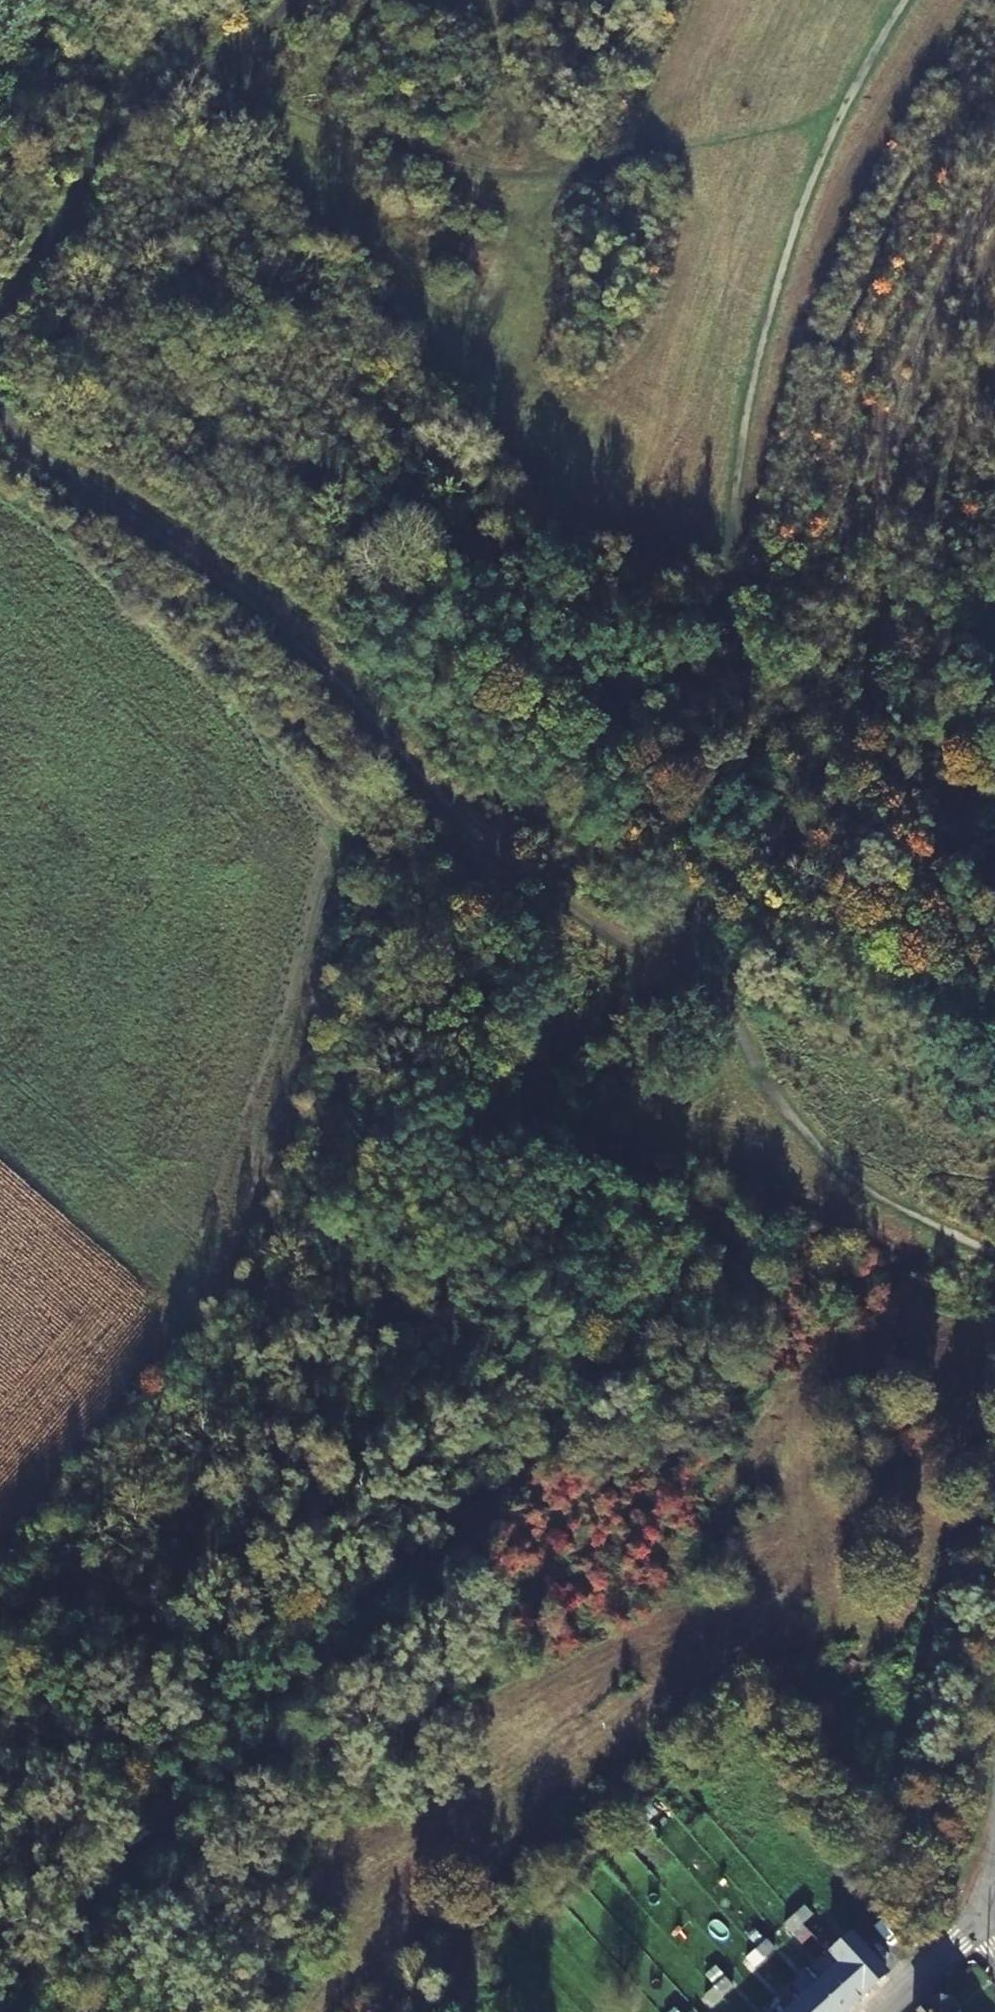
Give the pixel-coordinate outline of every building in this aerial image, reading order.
[(797,1914),(806,1924),(817,1915),(807,1905),(797,1914)] [(788,1922),(796,1932),(806,1924),(797,1914),(788,1922)] [(833,1954),(843,1965),(868,1993),(888,1975),(853,1935),(833,1954)] [(758,1950),(767,1959),(774,1953),(765,1943),(758,1950)] [(758,1950),(744,1962),(754,1972),(767,1959),(758,1950)] [(868,1993),(843,1965),(825,1980),(822,1984),(848,2011),(868,1993)] [(716,1988),(724,1998),(730,1992),(721,1983),(716,1988)] [(822,1984),(803,2000),(800,2003),(808,2011),(847,2011),(848,2011),(822,1984)] [(716,1988),(702,2001),(711,2010),(724,1998),(716,1988)] [(949,2001),(936,1998),(921,2011),(956,2011),(949,2001)] [(800,2003),(790,2011),(808,2011),(800,2003)]
